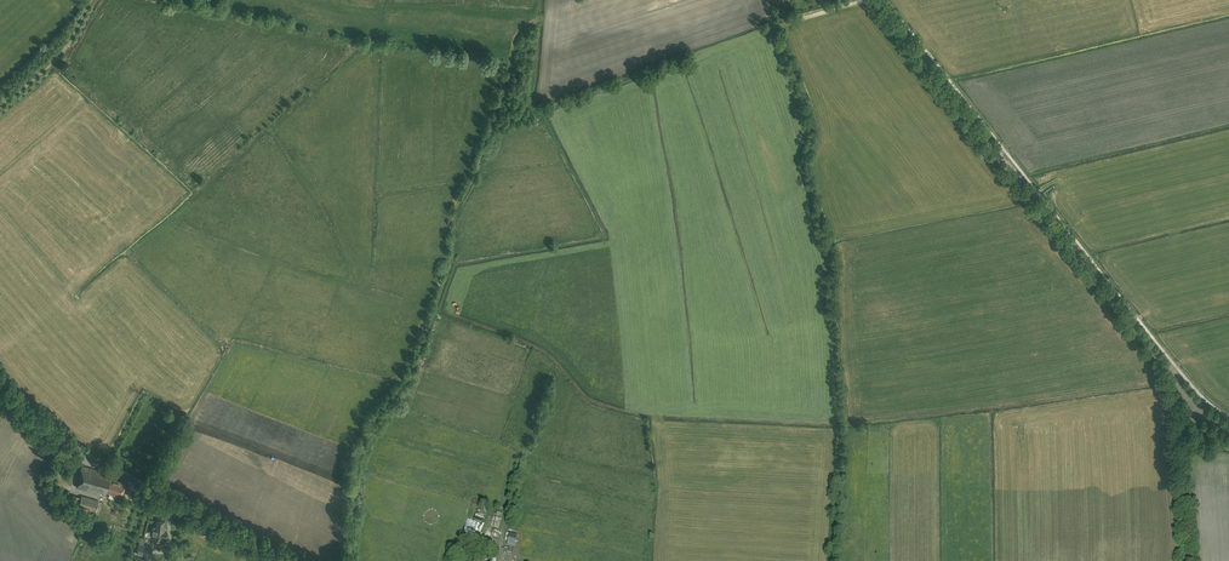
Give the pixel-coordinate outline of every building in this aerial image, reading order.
[(124,485),(124,484),(110,480),(111,478),(106,477),(106,473),(82,466),(76,487),(81,488),(81,490),(100,496),(101,494),(105,495),(106,492),(109,493),(109,492),(121,495),(123,489),(124,488),(125,486),(124,485)] [(98,500),(82,495),(78,506),(95,511),(98,500)] [(163,532),(165,521),(157,520),(155,530),(153,529),(152,534),(155,535),(154,540),(157,540),(157,543),(162,544),(162,541),(163,541),(163,537),(166,538),(167,532),(163,532)] [(139,545),(137,554),(150,556),(152,547),(143,545),(139,545)]
